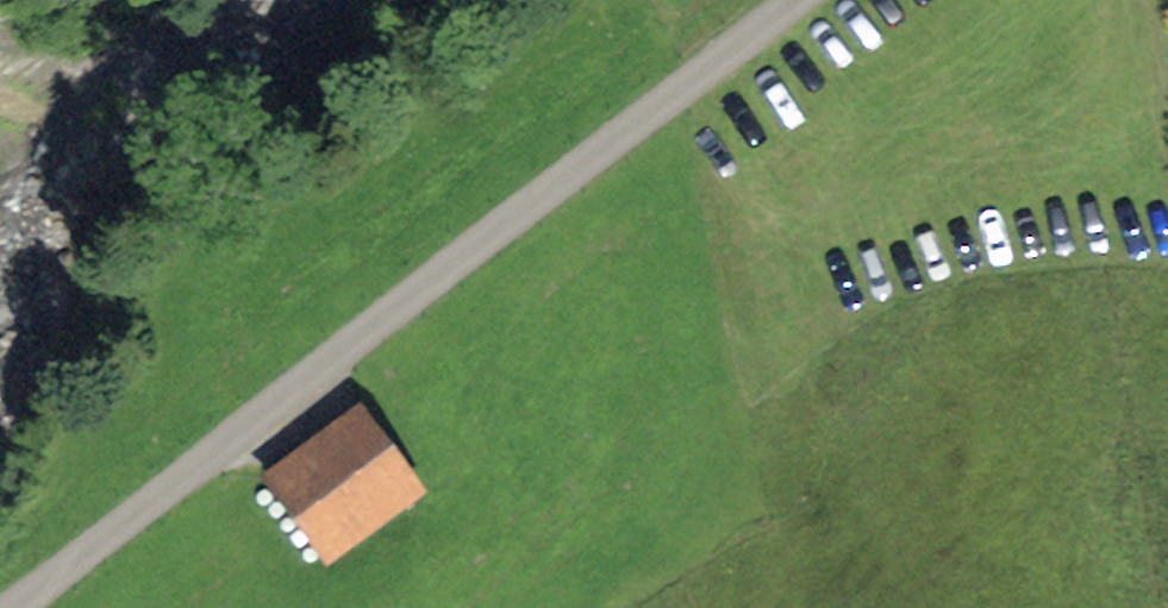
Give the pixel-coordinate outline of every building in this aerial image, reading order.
[(420,494),(364,416),(267,484),(323,563),(420,494)]
